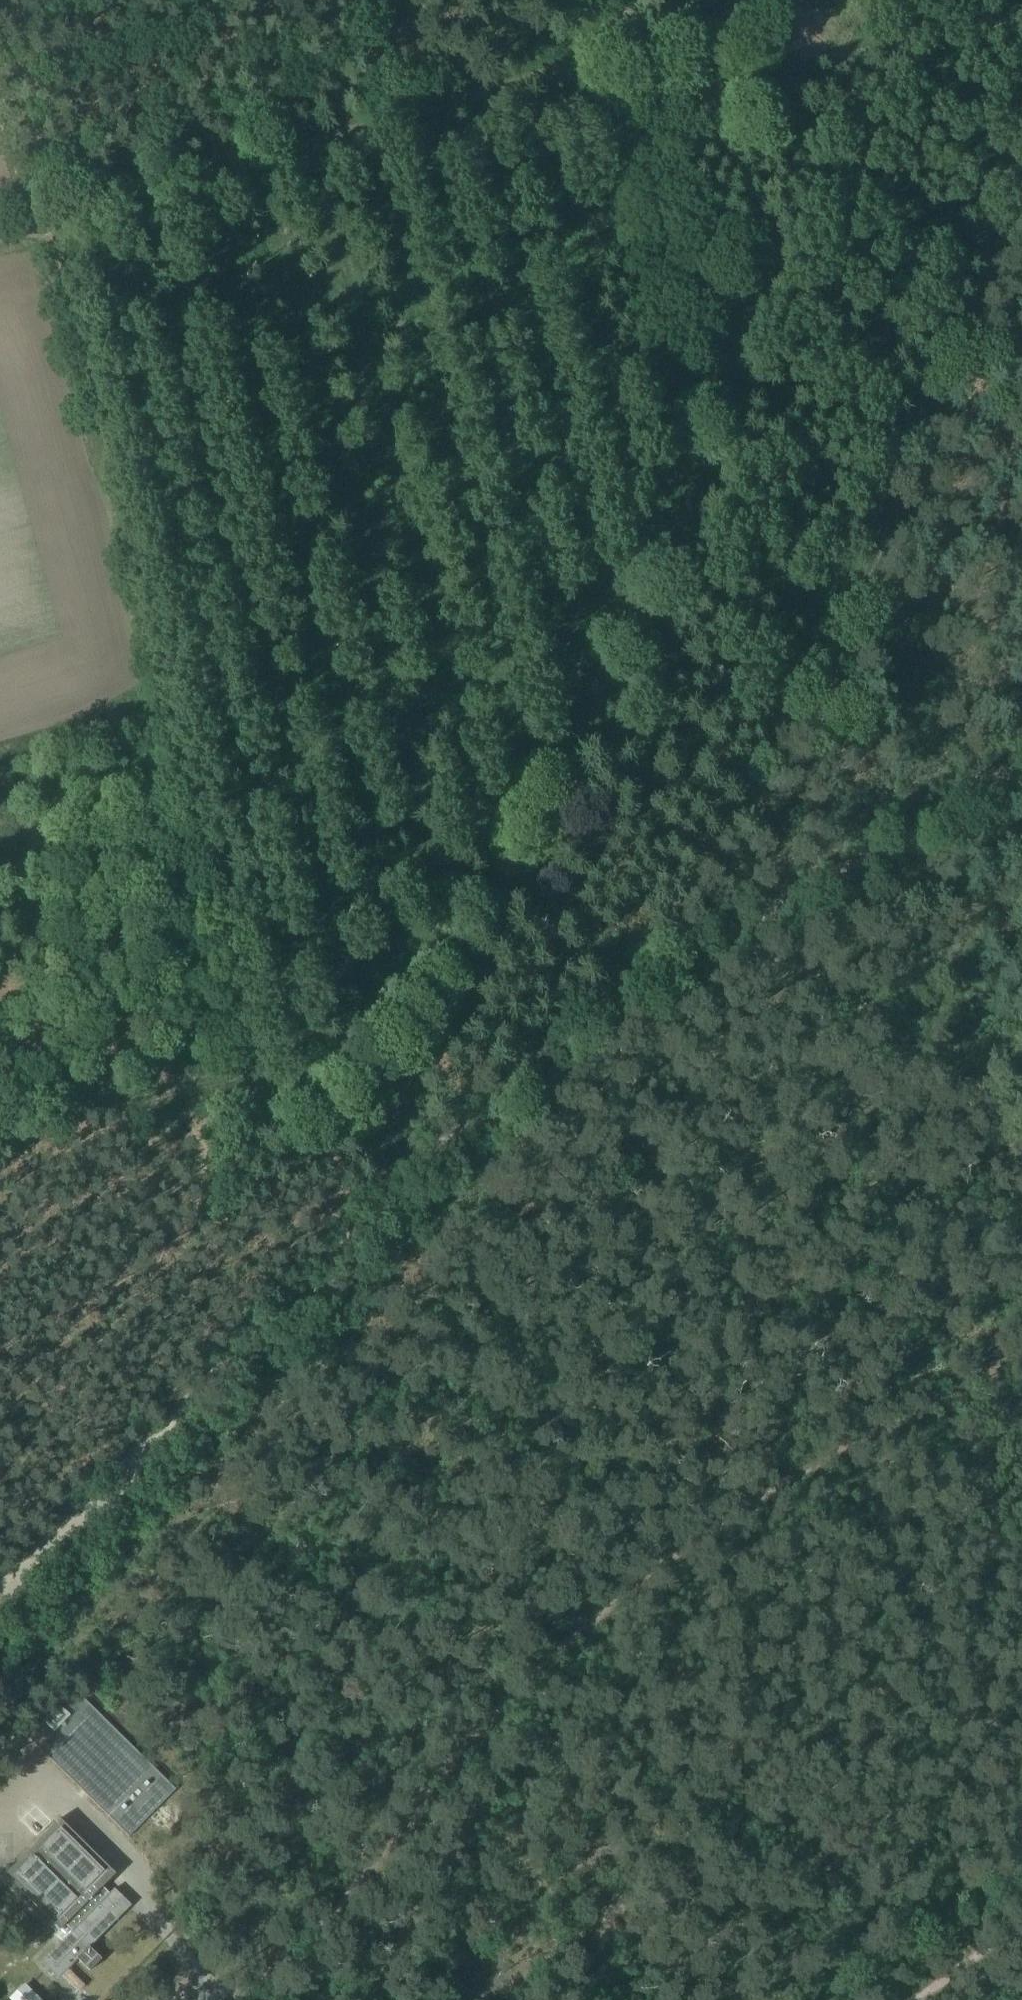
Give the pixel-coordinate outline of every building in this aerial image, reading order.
[(177,1789),(76,1689),(29,1736),(130,1836),(177,1789)] [(73,1931),(42,1962),(58,1978),(78,1958),(91,1971),(103,1959),(91,1947),(132,1906),(115,1888),(110,1893),(103,1887),(116,1874),(61,1819),(5,1875),(60,1930),(66,1924),(73,1931)] [(10,1998),(11,1999),(40,1999),(24,1984),(10,1998)]
